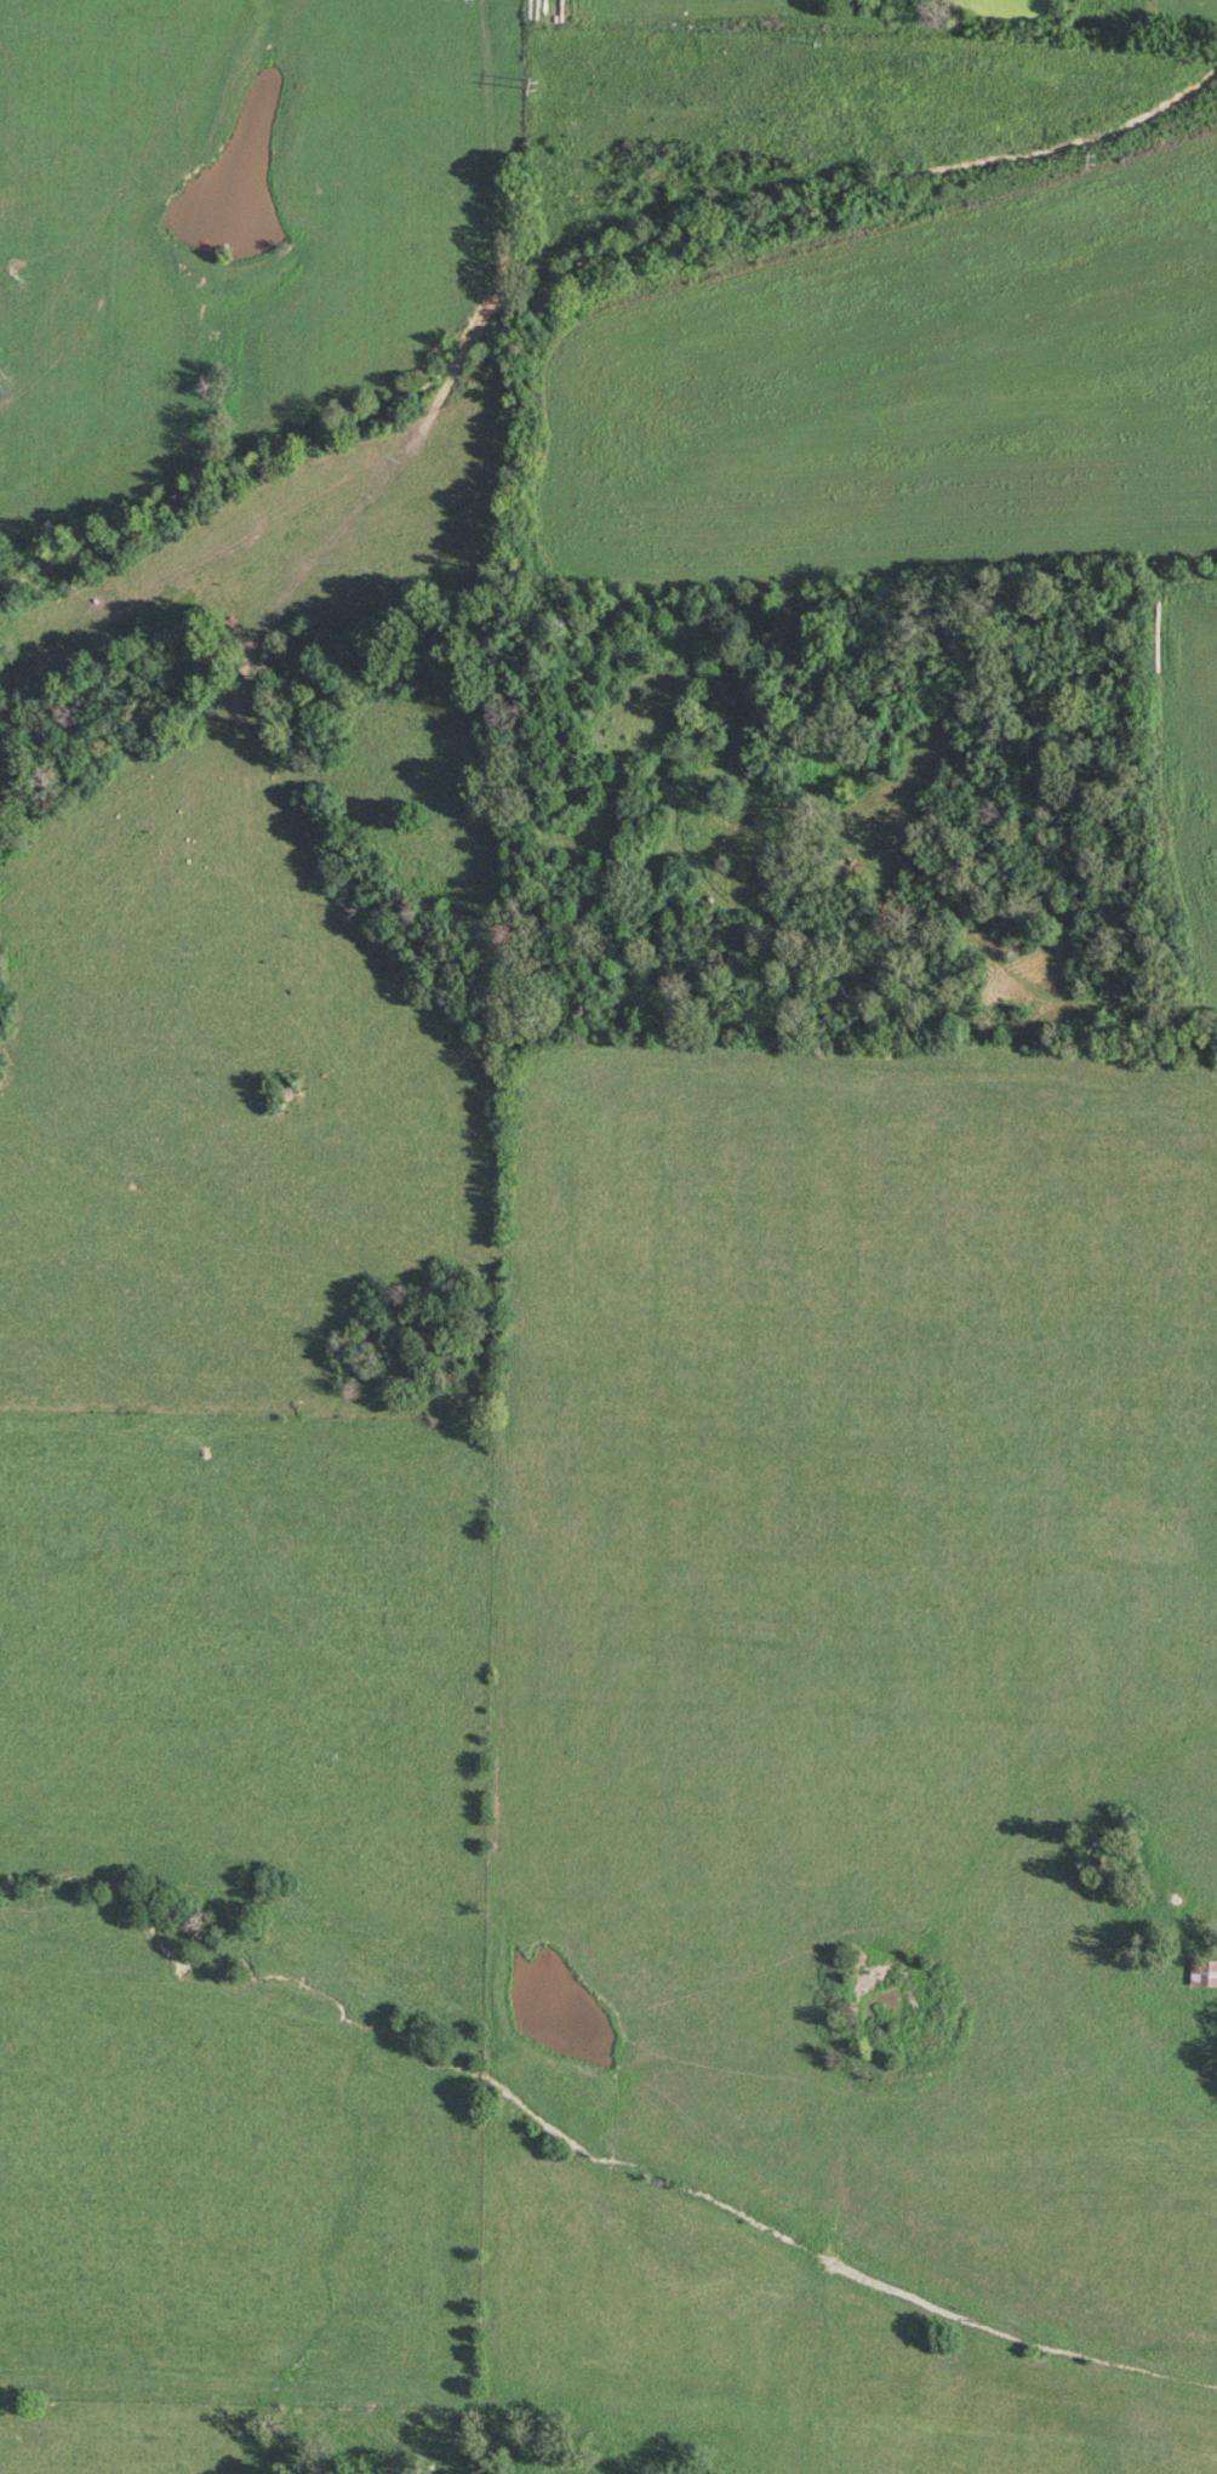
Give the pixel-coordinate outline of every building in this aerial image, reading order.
[(1216,1985),(1216,1960),(1189,1960),(1189,1985),(1216,1985)]
